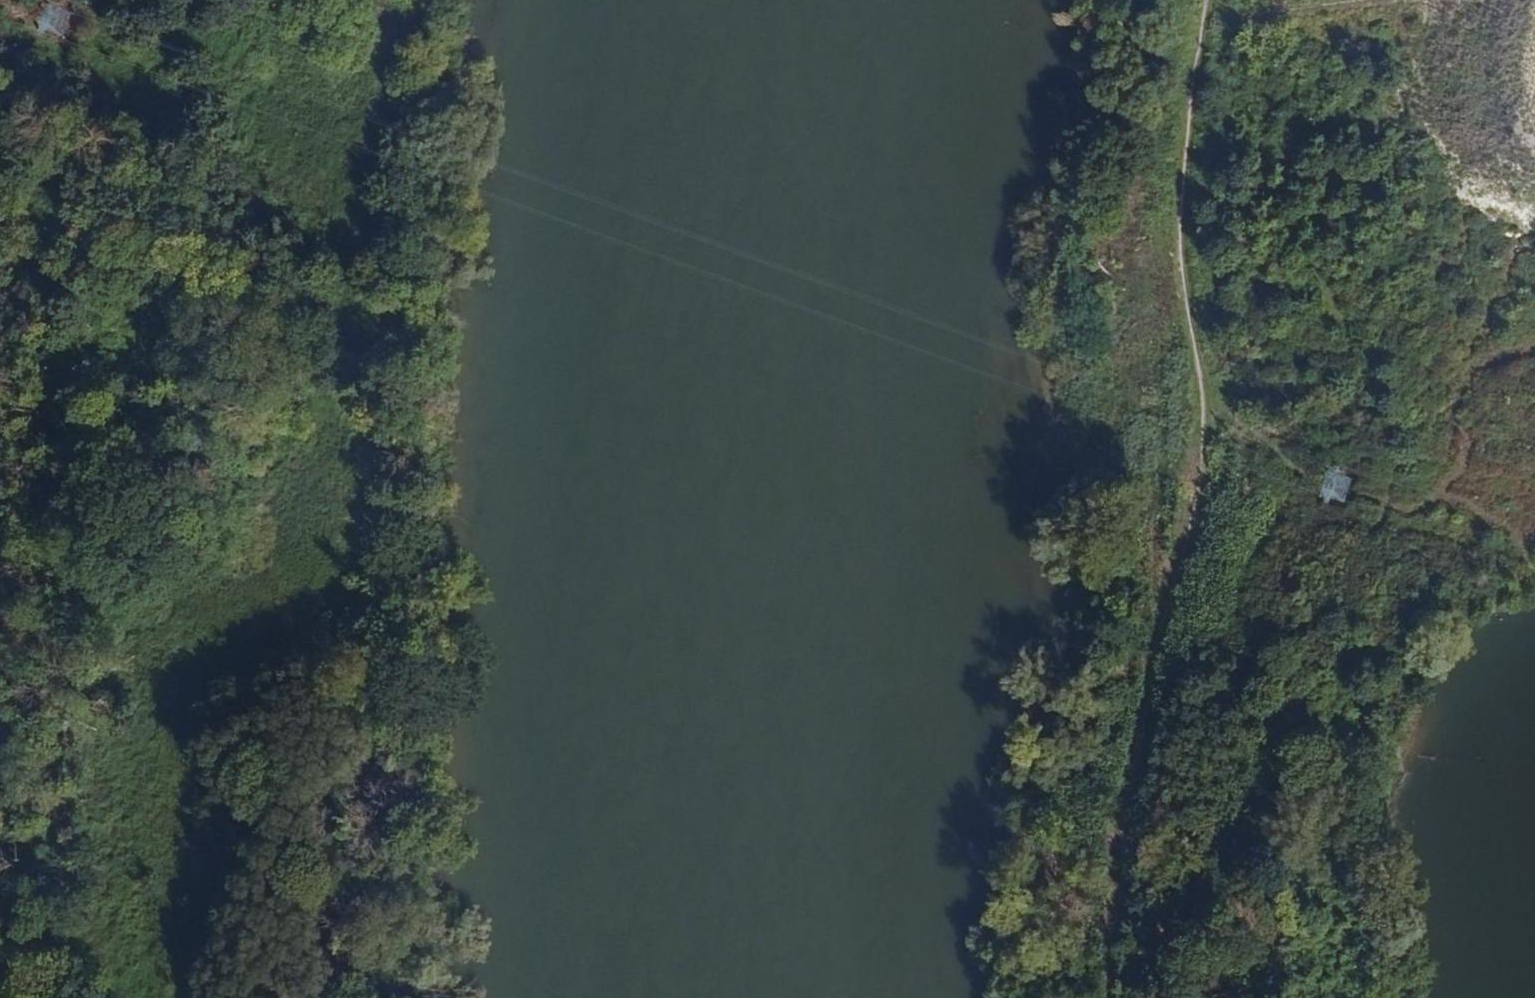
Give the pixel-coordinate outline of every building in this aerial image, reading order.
[(1343,500),(1349,476),(1327,471),(1321,494),(1343,500)]
